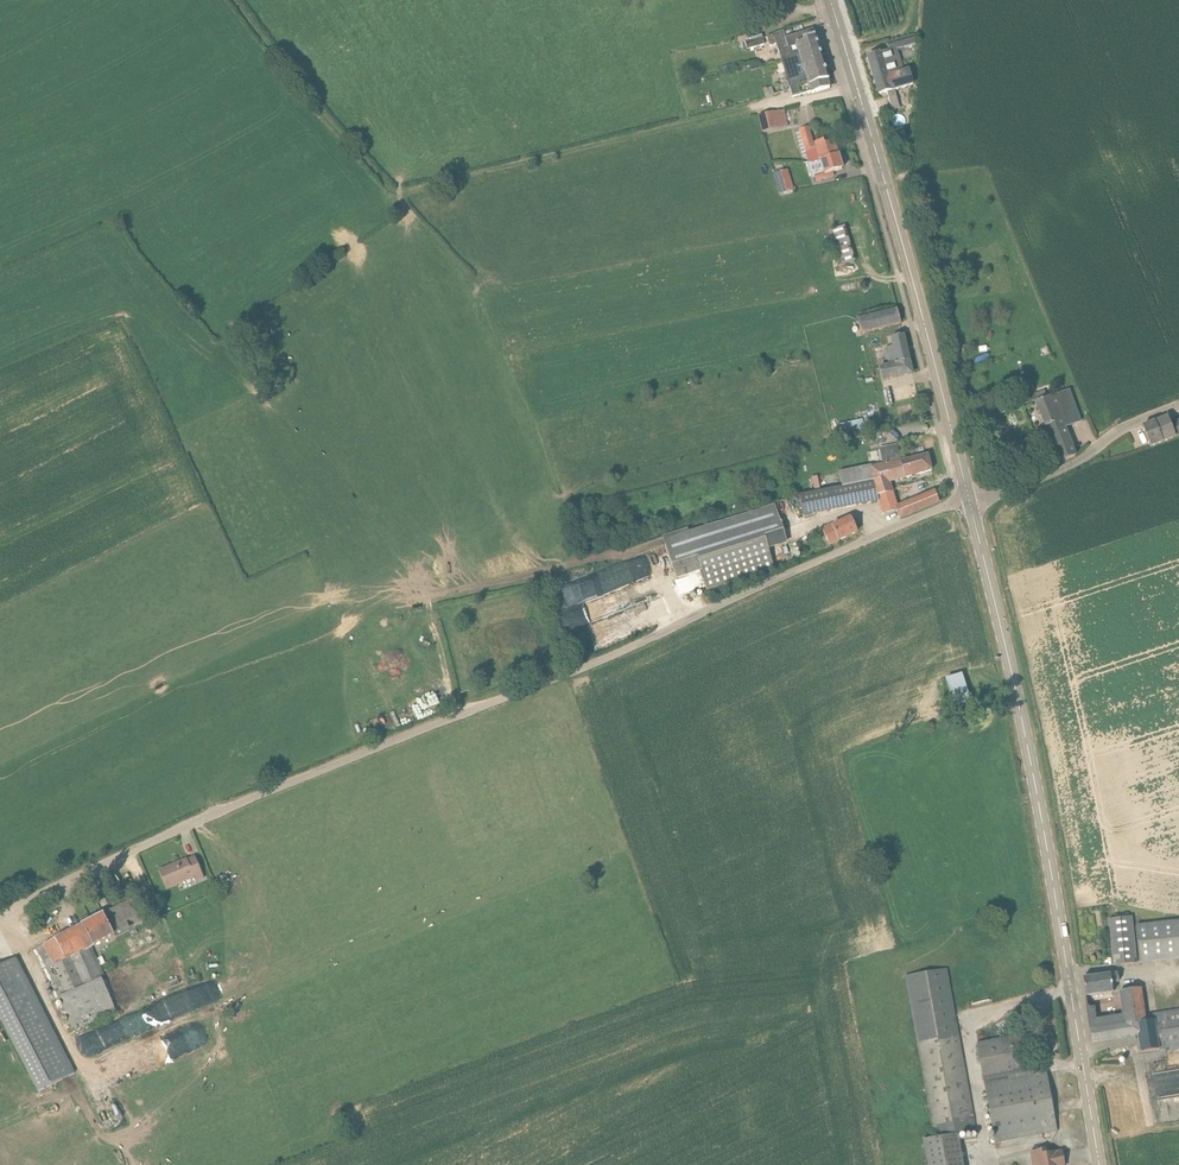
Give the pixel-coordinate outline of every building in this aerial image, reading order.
[(819,49),(813,29),(785,37),(783,31),(773,34),(773,35),(766,37),(769,46),(776,44),(778,51),(781,60),(790,57),(799,55),(800,56),(809,53),(808,52),(819,49)] [(913,85),(908,71),(904,72),(897,49),(917,43),(914,35),(887,43),(889,51),(880,53),(879,53),(879,54),(867,57),(874,83),(875,82),(879,95),(913,85)] [(746,50),(764,45),(762,38),(744,43),(746,50)] [(788,69),(790,75),(791,78),(787,79),(790,88),(792,97),(811,92),(812,93),(829,88),(827,80),(829,80),(824,65),(819,49),(808,52),(809,53),(800,56),(799,55),(790,57),(781,60),(785,70),(788,69)] [(772,113),(772,112),(759,116),(763,133),(787,126),(783,110),(779,111),(772,113)] [(810,163),(812,163),(838,156),(833,142),(824,144),(823,141),(813,144),(807,127),(800,130),(810,163)] [(842,170),(838,156),(812,163),(816,174),(814,174),(816,181),(834,176),(833,172),(842,170)] [(773,174),(780,194),(792,190),(787,170),(773,174)] [(851,238),(848,239),(845,226),(831,229),(839,268),(857,264),(851,238)] [(861,333),(900,323),(897,309),(857,320),(861,333)] [(882,380),(912,374),(903,335),(891,338),(893,347),(885,348),(890,367),(879,369),(882,380)] [(1064,428),(1080,422),(1069,390),(1055,396),(1055,395),(1036,403),(1060,462),(1075,455),(1064,428)] [(1022,397),(1018,398),(1021,405),(1031,401),(1030,399),(1031,398),(1030,395),(1029,394),(1022,397)] [(1150,447),(1178,435),(1178,420),(1170,424),(1167,417),(1142,428),(1150,447)] [(843,432),(866,429),(865,421),(843,423),(843,432)] [(928,455),(901,461),(883,464),(870,467),(869,465),(839,471),(842,487),(875,480),(878,496),(891,492),(888,483),(931,471),(928,455)] [(823,482),(829,486),(837,475),(831,471),(823,482)] [(875,480),(842,487),(799,496),(804,517),(879,501),(878,496),(875,480)] [(896,511),(899,518),(900,518),(939,502),(935,491),(896,507),(897,511),(896,511)] [(896,507),(891,492),(878,496),(879,501),(883,515),(896,511),(897,511),(896,507)] [(687,529),(662,537),(673,571),(698,562),(707,590),(775,568),(766,540),(784,534),(774,504),(688,532),(687,529)] [(852,520),(851,518),(832,526),(831,524),(823,528),(824,530),(823,531),(829,545),(857,532),(853,523),(852,520)] [(969,703),(960,678),(945,683),(954,708),(969,703)] [(196,849),(161,863),(171,888),(206,875),(196,849)] [(132,899),(36,948),(73,1032),(116,1013),(101,979),(105,978),(100,966),(105,964),(102,957),(97,959),(92,947),(113,936),(115,939),(145,923),(132,899)] [(1114,966),(1137,963),(1131,917),(1109,919),(1114,966)] [(1178,959),(1178,922),(1136,927),(1140,963),(1178,959)] [(73,1075),(15,959),(0,967),(0,1020),(37,1093),(73,1075)] [(901,978),(932,1121),(972,1112),(941,969),(901,978)] [(1111,983),(1118,982),(1117,974),(1082,978),(1084,987),(1083,987),(1085,997),(1112,993),(1111,983)] [(1138,1036),(1141,1052),(1159,1050),(1178,1046),(1178,1010),(1145,1016),(1140,989),(1120,992),(1124,1015),(1096,1019),(1094,1007),(1088,1008),(1088,1006),(1085,1007),(1089,1030),(1090,1030),(1091,1043),(1138,1036)] [(192,991),(83,1036),(91,1055),(200,1010),(192,991)] [(204,1021),(145,1045),(153,1066),(213,1042),(204,1021)] [(1024,1034),(976,1042),(994,1143),(1054,1133),(1043,1070),(1031,1072),(1024,1034)] [(1155,1071),(1158,1094),(1178,1091),(1178,1068),(1155,1071)] [(929,1142),(932,1164),(969,1164),(965,1137),(929,1142)] [(1032,1148),(1034,1164),(1061,1164),(1058,1144),(1032,1148)]
